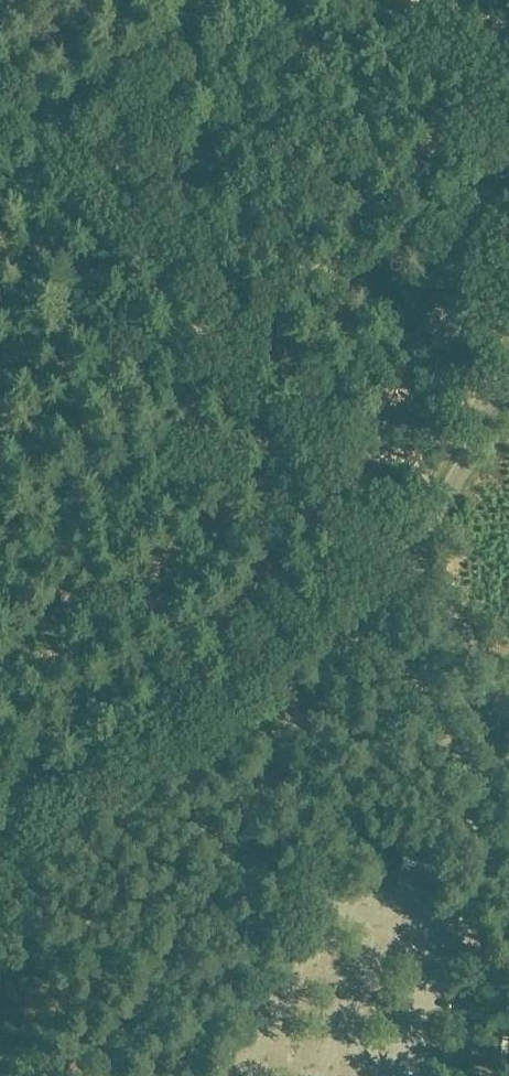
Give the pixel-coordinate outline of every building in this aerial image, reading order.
[(440,864),(402,856),(397,879),(435,887),(440,864)]
